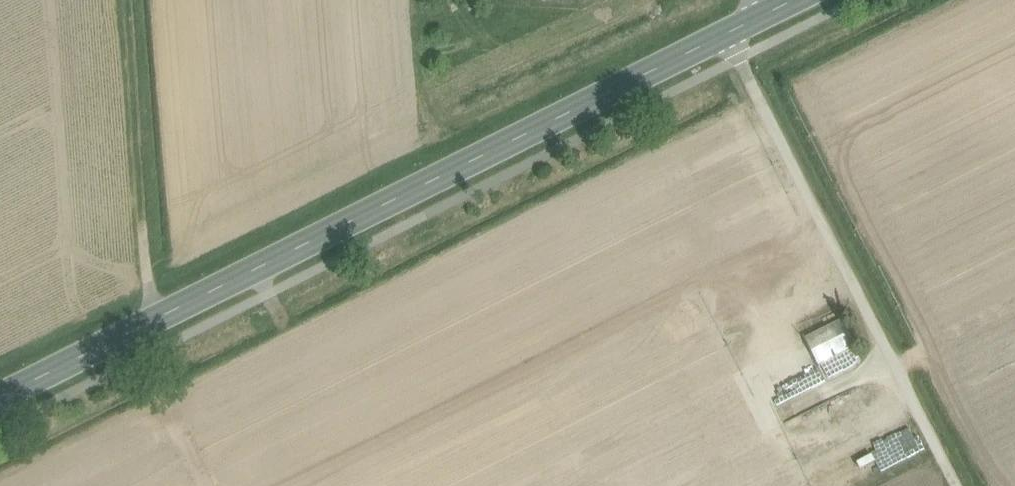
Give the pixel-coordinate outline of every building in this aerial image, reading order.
[(842,320),(805,338),(819,367),(856,348),(842,320)]
